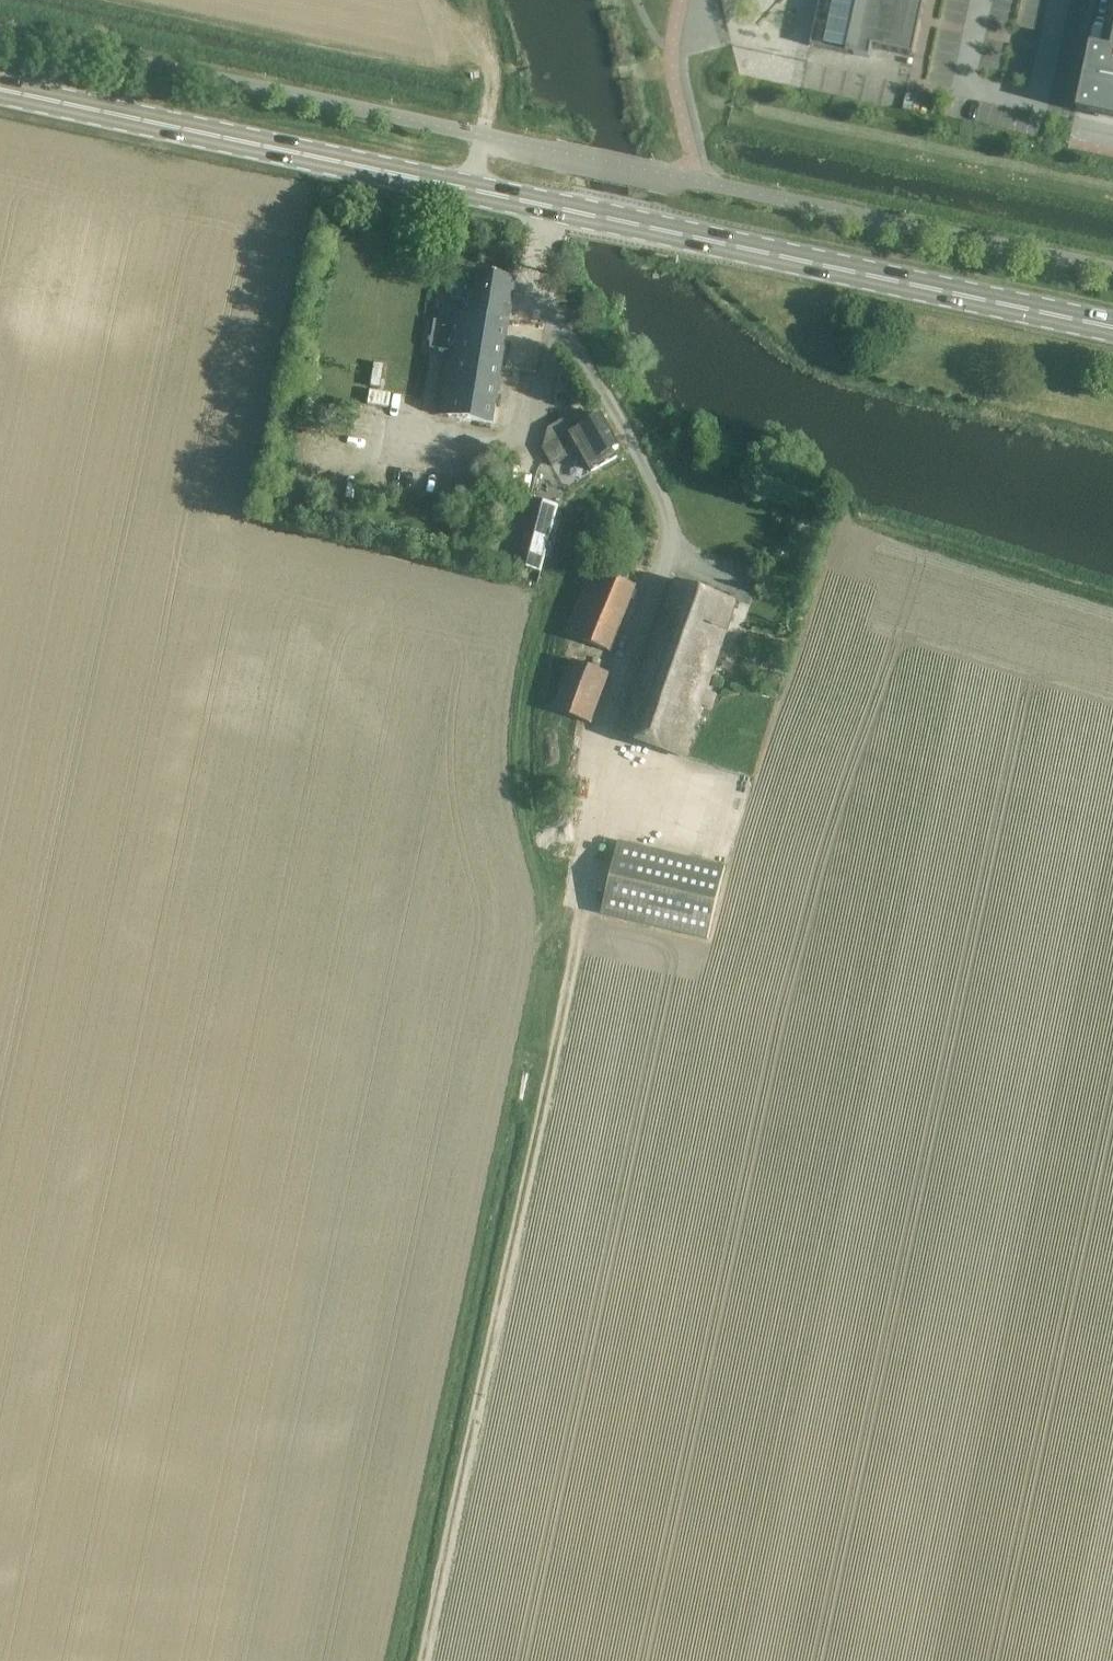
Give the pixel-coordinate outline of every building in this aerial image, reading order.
[(924,0),(820,0),(810,47),(854,56),(855,50),(860,51),(861,46),(912,57),(924,0)] [(1076,115),(1112,122),(1112,42),(1111,52),(1090,48),(1076,115)] [(447,351),(437,416),(491,425),(513,279),(455,270),(450,298),(465,300),(462,314),(454,313),(452,324),(432,321),(428,348),(447,351)] [(546,430),(542,446),(548,461),(574,447),(590,473),(615,459),(611,452),(618,448),(601,417),(580,429),(571,417),(546,430)] [(528,502),(511,567),(539,574),(551,527),(556,509),(528,502)] [(590,572),(565,635),(592,646),(609,652),(634,589),(590,572)] [(682,761),(701,707),(710,709),(714,697),(704,694),(736,604),(675,582),(619,739),(682,761)] [(590,727),(609,677),(583,667),(570,662),(551,712),(578,722),(590,727)] [(725,868),(619,842),(600,917),(706,943),(725,868)]
